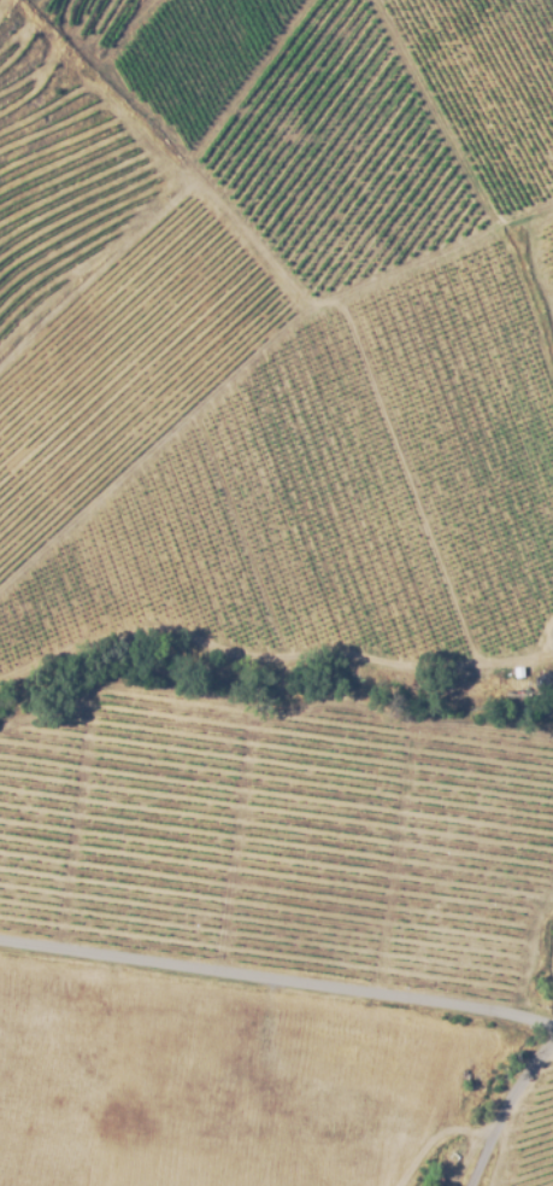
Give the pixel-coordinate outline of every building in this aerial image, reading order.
[(522,676),(512,677),(511,666),(520,665),(522,676)]
